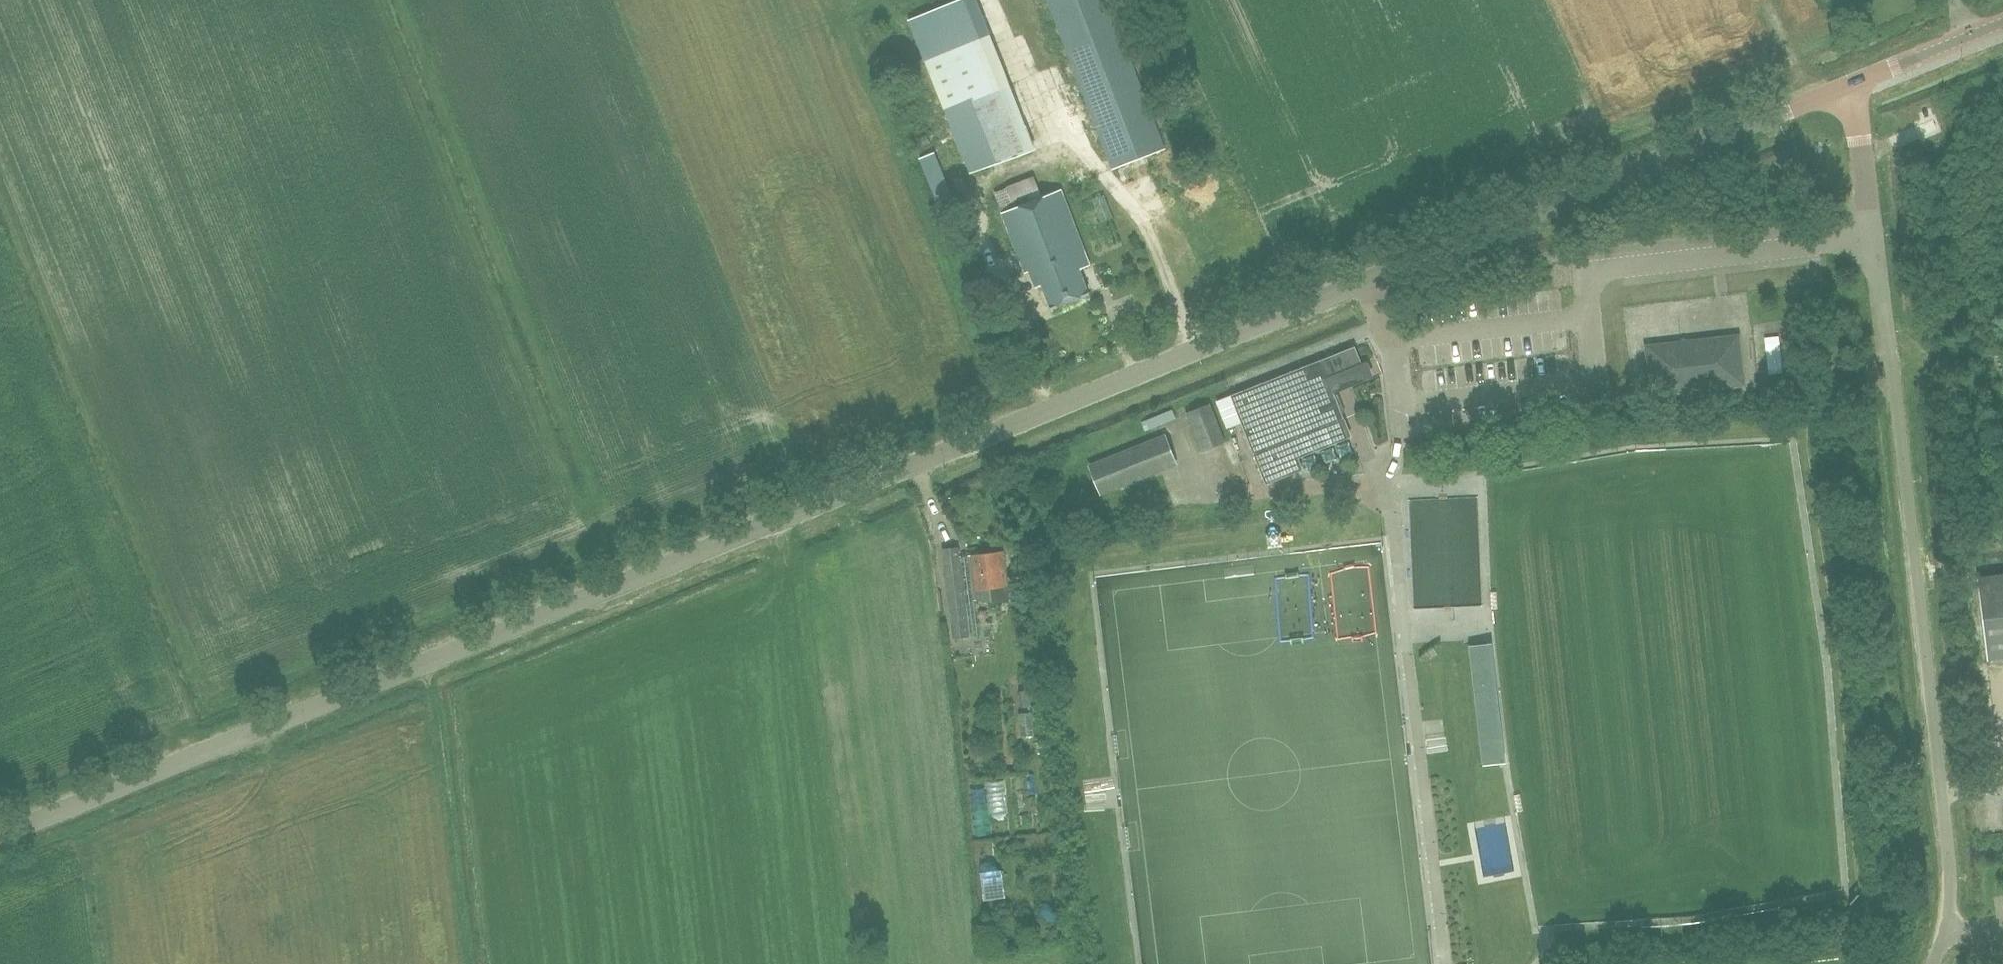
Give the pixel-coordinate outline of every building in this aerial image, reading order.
[(987,36),(973,0),(958,0),(905,21),(922,61),(987,36)] [(1163,149),(1106,0),(1049,0),(1113,168),(1163,149)] [(1006,138),(985,146),(992,166),(1013,158),(1006,138)] [(933,175),(945,170),(938,155),(926,160),(933,175)] [(1079,270),(1089,266),(1061,190),(1042,197),(1035,177),(1026,180),(1072,301),(1089,295),(1079,270)] [(1026,180),(1008,188),(996,192),(1003,212),(1026,272),(1030,271),(1035,287),(1042,284),(1051,309),(1072,301),(1026,180)] [(1654,393),(1741,383),(1737,348),(1689,353),(1688,345),(1649,349),(1654,393)] [(1355,347),(1232,395),(1267,483),(1303,469),(1291,439),(1344,418),(1330,381),(1363,367),(1355,347)] [(1201,452),(1226,442),(1211,404),(1186,413),(1201,452)] [(1102,493),(1176,463),(1165,436),(1091,465),(1102,493)] [(966,604),(974,603),(1009,599),(1008,586),(1004,552),(970,556),(960,558),(959,547),(942,549),(954,639),(970,637),(966,604)] [(1988,661),(2002,659),(2002,574),(1977,577),(1988,661)] [(1488,643),(1470,645),(1483,766),(1501,763),(1504,763),(1488,643)]
